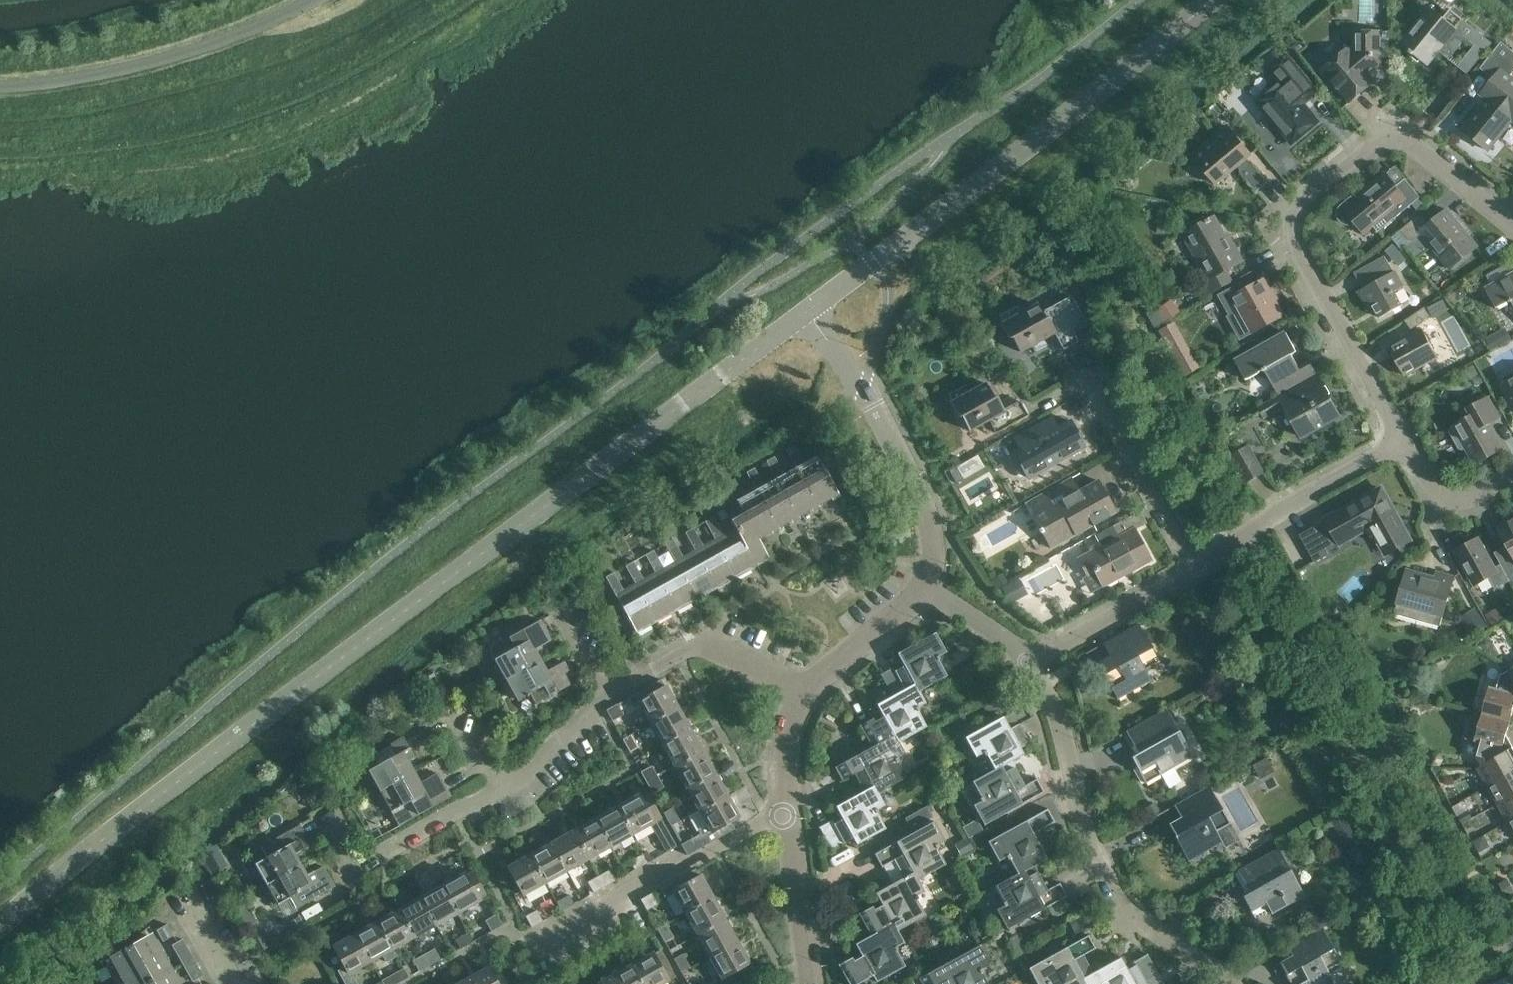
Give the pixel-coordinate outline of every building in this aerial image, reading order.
[(1483,53),(1492,43),(1450,9),(1443,17),(1431,7),(1401,43),(1427,64),(1441,47),(1451,56),(1465,38),(1474,46),(1457,67),(1467,74),(1484,54),(1483,53)] [(1348,46),(1321,69),(1349,103),(1375,81),(1369,73),(1381,63),(1381,30),(1352,30),(1352,50),(1348,46)] [(1511,75),(1512,72),(1512,51),(1501,42),(1487,59),(1501,70),(1480,96),(1485,101),(1462,129),(1488,151),(1512,121),(1512,122),(1512,76),(1511,75)] [(1285,88),(1262,107),(1292,143),(1318,122),(1303,104),(1317,92),(1297,68),(1286,55),(1270,68),(1281,82),(1280,82),(1285,88)] [(1226,124),(1191,153),(1215,183),(1236,166),(1240,171),(1239,171),(1256,192),(1267,182),(1246,158),(1250,154),(1226,124)] [(1378,232),(1407,208),(1420,197),(1404,179),(1395,186),(1385,174),(1374,183),(1375,184),(1354,202),(1351,198),(1341,206),(1338,211),(1338,217),(1342,222),(1348,224),(1354,223),(1364,234),(1373,226),(1378,232)] [(1419,235),(1447,269),(1475,246),(1446,212),(1430,225),(1420,213),(1398,232),(1408,244),(1419,235)] [(1206,221),(1203,216),(1190,224),(1192,228),(1181,235),(1206,279),(1198,283),(1206,296),(1232,282),(1225,270),(1242,261),(1227,234),(1224,236),(1213,217),(1206,221)] [(1395,265),(1403,261),(1394,244),(1386,248),(1395,265)] [(1379,317),(1402,305),(1395,292),(1405,286),(1395,270),(1393,272),(1384,256),(1354,273),(1363,289),(1358,291),(1368,309),(1373,307),(1379,317)] [(1512,304),(1512,274),(1486,289),(1496,309),(1511,300),(1512,304)] [(1249,334),(1283,315),(1264,280),(1246,290),(1242,282),(1218,295),(1230,315),(1227,317),(1240,339),(1249,334)] [(1085,319),(1071,293),(1040,311),(1035,303),(1019,312),(1016,307),(1000,315),(1003,321),(1000,322),(1009,339),(1011,337),(1019,352),(1054,332),(1056,335),(1085,319)] [(1154,324),(1182,311),(1176,299),(1148,312),(1154,324)] [(1411,330),(1431,317),(1424,307),(1404,320),(1411,330)] [(1184,375),(1201,365),(1176,319),(1158,328),(1184,375)] [(1487,338),(1495,349),(1512,337),(1506,326),(1487,338)] [(1404,376),(1437,357),(1422,329),(1388,348),(1404,376)] [(1277,396),(1316,374),(1308,360),(1298,366),(1291,355),(1296,352),(1285,333),(1235,361),(1246,380),(1263,371),(1277,396)] [(1316,374),(1277,396),(1256,408),(1262,419),(1285,406),(1301,437),(1340,416),(1316,374)] [(1502,385),(1512,404),(1512,379),(1502,385)] [(993,398),(985,383),(969,392),(965,385),(948,395),(952,402),(950,403),(958,418),(960,416),(968,431),(988,420),(996,433),(1026,415),(1019,401),(1003,410),(995,397),(993,398)] [(1487,425),(1501,418),(1488,396),(1465,409),(1471,418),(1451,429),(1450,432),(1459,449),(1462,449),(1466,447),(1475,462),(1499,448),(1487,425)] [(1019,449),(1013,453),(1027,477),(1040,470),(1083,445),(1069,421),(1052,431),(1046,420),(1013,439),(1019,449)] [(1245,482),(1263,472),(1248,445),(1230,455),(1245,482)] [(838,494),(821,464),(816,456),(803,463),(794,446),(786,450),(795,467),(817,506),(838,494)] [(817,506),(795,467),(783,474),(774,457),(766,461),(775,478),(797,517),(817,506)] [(797,517),(775,478),(764,485),(754,468),(746,472),(756,489),(777,528),(797,517)] [(777,528),(756,489),(744,496),(734,479),(726,483),(743,513),(757,539),(759,538),(777,528)] [(1050,549),(1115,513),(1097,481),(1086,487),(1068,496),(1061,484),(1036,497),(1043,509),(1032,516),(1050,549)] [(1371,534),(1383,556),(1410,541),(1381,488),(1325,519),(1340,547),(1365,533),(1371,534)] [(722,521),(730,517),(725,509),(718,514),(722,521)] [(1133,529),(1145,523),(1139,510),(1094,534),(1100,545),(1077,558),(1086,576),(1094,572),(1102,587),(1150,561),(1133,529)] [(736,577),(757,566),(769,559),(759,538),(757,539),(743,513),(730,520),(734,528),(722,534),(713,517),(705,521),(714,538),(736,577)] [(1498,527),(1511,551),(1497,559),(1500,565),(1510,581),(1512,579),(1512,518),(1498,527)] [(1314,563),(1328,555),(1313,527),(1299,535),(1314,563)] [(736,577),(714,538),(702,545),(693,528),(685,532),(694,550),(717,588),(736,577)] [(1510,581),(1500,565),(1494,568),(1477,538),(1456,550),(1476,586),(1489,579),(1495,589),(1510,581)] [(717,588),(694,550),(682,557),(673,539),(665,544),(675,561),(697,599),(717,588)] [(697,599),(675,561),(663,568),(653,550),(645,554),(655,572),(676,611),(697,599)] [(676,611),(655,572),(642,578),(633,561),(625,566),(635,583),(656,622),(676,611)] [(1441,624),(1442,618),(1454,576),(1436,572),(1435,577),(1407,569),(1395,611),(1414,616),(1441,624)] [(656,622),(635,583),(623,590),(613,573),(606,577),(636,633),(656,622)] [(1009,603),(1027,593),(1018,579),(1001,588),(1009,603)] [(1492,627),(1505,620),(1506,619),(1499,607),(1485,615),(1492,627)] [(505,679),(539,661),(533,650),(551,640),(539,620),(522,630),(501,641),(500,640),(496,642),(493,644),(492,648),(491,651),(492,655),(494,659),(505,679)] [(1144,670),(1158,662),(1150,648),(1150,649),(1136,625),(1110,639),(1116,651),(1097,662),(1117,699),(1150,680),(1144,670)] [(914,684),(918,691),(946,676),(938,660),(939,659),(938,656),(946,652),(935,632),(897,653),(903,666),(895,670),(893,667),(880,674),(891,696),(914,684)] [(505,679),(517,700),(529,693),(535,703),(574,682),(563,662),(545,672),(539,661),(505,679)] [(1509,671),(1502,675),(1497,688),(1490,686),(1482,713),(1510,721),(1512,710),(1512,679),(1509,671)] [(666,685),(664,686),(660,679),(627,699),(631,706),(638,703),(650,724),(678,708),(666,685)] [(925,703),(918,691),(914,684),(891,696),(876,704),(882,716),(874,721),(873,718),(859,725),(871,746),(893,734),(898,742),(926,727),(917,711),(919,710),(917,707),(925,703)] [(612,720),(623,714),(617,704),(606,710),(612,720)] [(1001,717),(964,737),(975,757),(983,753),(984,755),(986,755),(993,769),(994,771),(1001,767),(1023,755),(1022,753),(1020,748),(1029,743),(1019,724),(1031,718),(1024,704),(1021,706),(1001,717)] [(662,745),(690,730),(678,708),(650,724),(662,745)] [(1145,783),(1192,757),(1165,709),(1125,731),(1137,754),(1130,758),(1145,783)] [(1482,713),(1477,712),(1472,715),(1465,739),(1474,741),(1474,742),(1481,744),(1478,756),(1482,765),(1495,757),(1496,759),(1512,749),(1512,746),(1506,734),(1510,721),(1482,713)] [(674,767),(702,751),(690,730),(662,745),(674,767)] [(629,752),(638,747),(631,734),(622,739),(629,752)] [(904,754),(898,742),(893,734),(871,746),(834,767),(841,781),(853,774),(863,791),(873,786),(877,793),(905,778),(897,762),(899,761),(897,758),(904,754)] [(379,791),(413,772),(407,761),(414,757),(403,737),(375,753),(380,763),(368,770),(379,791)] [(1496,759),(1495,757),(1482,765),(1476,768),(1486,787),(1512,772),(1512,749),(1496,759)] [(686,789),(714,773),(702,751),(674,767),(686,789)] [(1261,779),(1275,772),(1268,758),(1254,766),(1261,779)] [(647,783),(658,777),(652,766),(640,772),(647,783)] [(993,769),(972,782),(980,797),(979,798),(980,801),(972,805),(983,825),(1022,804),(1043,792),(1036,779),(1023,785),(1013,767),(1004,772),(1001,767),(994,771),(993,769)] [(436,773),(426,779),(419,783),(413,772),(379,791),(398,825),(449,796),(436,773)] [(1486,787),(1496,805),(1512,796),(1512,772),(1486,787)] [(699,810),(727,795),(714,773),(686,789),(699,810)] [(658,777),(647,783),(652,793),(663,787),(658,777)] [(884,805),(877,793),(873,786),(863,791),(835,806),(842,819),(833,823),(831,820),(819,827),(831,850),(853,838),(856,845),(884,829),(876,813),(878,812),(876,809),(884,805)] [(1188,861),(1221,842),(1215,831),(1229,823),(1208,786),(1181,801),(1188,813),(1168,824),(1188,861)] [(677,846),(671,835),(646,792),(639,796),(638,794),(616,806),(632,835),(651,824),(665,852),(677,846)] [(726,823),(739,816),(727,795),(699,810),(690,815),(700,834),(681,844),(687,855),(730,831),(726,823)] [(1496,805),(1506,822),(1512,819),(1512,796),(1496,805)] [(610,847),(632,835),(616,806),(594,818),(610,847)] [(912,829),(933,817),(927,807),(906,818),(912,829)] [(670,826),(679,821),(672,808),(663,813),(670,826)] [(1047,809),(987,842),(998,861),(1006,857),(1007,860),(1009,859),(1017,874),(1017,875),(1024,871),(1046,859),(1045,858),(1042,852),(1052,847),(1042,829),(1054,822),(1047,809)] [(588,859),(610,847),(594,818),(573,830),(588,859)] [(913,872),(917,880),(945,864),(936,849),(938,848),(937,845),(944,841),(934,821),(874,854),(881,867),(893,860),(903,877),(913,872)] [(266,884),(299,865),(295,857),(306,850),(304,847),(310,844),(299,825),(282,834),(280,830),(271,835),(273,839),(260,847),(266,857),(254,863),(266,884)] [(567,871),(588,859),(573,830),(551,842),(567,871)] [(545,883),(567,871),(551,842),(530,854),(545,883)] [(1271,915),(1304,896),(1277,849),(1237,871),(1249,893),(1242,897),(1250,912),(1265,904),(1271,915)] [(204,859),(212,873),(227,865),(219,850),(204,859)] [(523,895),(545,883),(530,854),(507,867),(523,895)] [(634,870),(647,863),(642,854),(629,861),(634,870)] [(299,865),(266,884),(278,904),(290,897),(296,907),(334,886),(323,866),(306,876),(299,865)] [(700,875),(699,876),(695,869),(660,888),(664,896),(673,892),(684,913),(713,897),(700,875)] [(472,870),(465,874),(464,873),(441,885),(457,913),(479,901),(480,902),(488,897),(472,870)] [(605,886),(614,881),(608,870),(598,875),(605,886)] [(1017,874),(995,886),(1004,902),(1002,903),(1003,905),(995,910),(1006,929),(1066,897),(1059,883),(1047,890),(1037,871),(1027,877),(1024,871),(1017,875),(1017,874)] [(924,892),(917,880),(913,872),(903,877),(875,893),(882,905),(874,909),(872,906),(858,914),(870,935),(893,923),(897,930),(924,915),(916,900),(918,899),(916,896),(924,892)] [(593,892),(605,886),(598,875),(587,882),(593,892)] [(435,925),(457,913),(441,885),(420,897),(435,925)] [(646,910),(657,904),(651,893),(640,899),(646,910)] [(561,910),(574,903),(569,894),(556,901),(561,910)] [(414,937),(435,925),(420,897),(398,909),(414,937)] [(697,934),(725,919),(713,897),(684,913),(697,934)] [(392,949),(414,937),(398,909),(376,921),(392,949)] [(531,927),(532,926),(542,921),(536,910),(525,916),(531,927)] [(491,931),(502,925),(496,914),(485,920),(491,931)] [(709,956),(737,941),(725,919),(697,934),(709,956)] [(397,958),(392,949),(376,921),(354,933),(370,961),(381,955),(386,964),(397,958)] [(897,930),(893,923),(870,935),(855,944),(861,956),(852,961),(851,958),(838,965),(848,983),(856,983),(862,981),(872,976),(875,982),(904,966),(895,951),(897,949),(896,947),(903,942),(897,930)] [(163,941),(173,935),(167,924),(156,930),(163,941)] [(657,929),(664,942),(673,937),(666,924),(657,929)] [(1332,981),(1326,970),(1340,963),(1332,949),(1319,924),(1292,939),(1298,952),(1279,962),(1290,983),(1327,983),(1332,981)] [(114,977),(118,983),(144,983),(167,971),(147,936),(152,933),(149,927),(126,939),(130,945),(104,959),(114,977)] [(459,949),(472,941),(467,932),(454,940),(459,949)] [(370,961),(354,933),(333,945),(344,967),(337,971),(345,983),(357,983),(351,972),(370,961)] [(1092,973),(1083,955),(1095,949),(1088,935),(1034,965),(1023,945),(1014,951),(1024,970),(1028,968),(1036,983),(1046,983),(1047,983),(1089,983),(1096,980),(1092,973)] [(182,963),(192,957),(182,939),(172,945),(182,963)] [(709,956),(721,978),(727,975),(733,983),(745,983),(748,982),(746,979),(755,973),(737,941),(709,956)] [(981,973),(983,972),(981,969),(988,965),(977,946),(939,966),(940,966),(918,978),(921,983),(986,983),(981,973)] [(423,954),(429,965),(440,959),(434,948),(423,954)] [(664,957),(660,950),(653,954),(653,953),(630,965),(641,983),(662,983),(674,977),(669,966),(664,957)] [(1148,954),(1147,953),(1133,961),(1135,965),(1126,970),(1120,957),(1092,973),(1096,980),(1089,983),(1164,983),(1148,954)] [(419,971),(429,965),(423,954),(413,960),(419,971)] [(680,971),(681,971),(689,966),(682,954),(674,959),(680,971)] [(192,957),(182,963),(192,981),(202,975),(192,957)] [(630,965),(609,977),(613,983),(641,983),(630,965)] [(468,983),(497,983),(488,967),(465,979),(468,983)] [(399,982),(407,977),(402,968),(394,973),(381,980),(383,983),(395,983),(399,982)] [(167,971),(144,983),(174,983),(167,971)] [(1511,975),(1495,983),(1512,983),(1512,979),(1511,975)]
